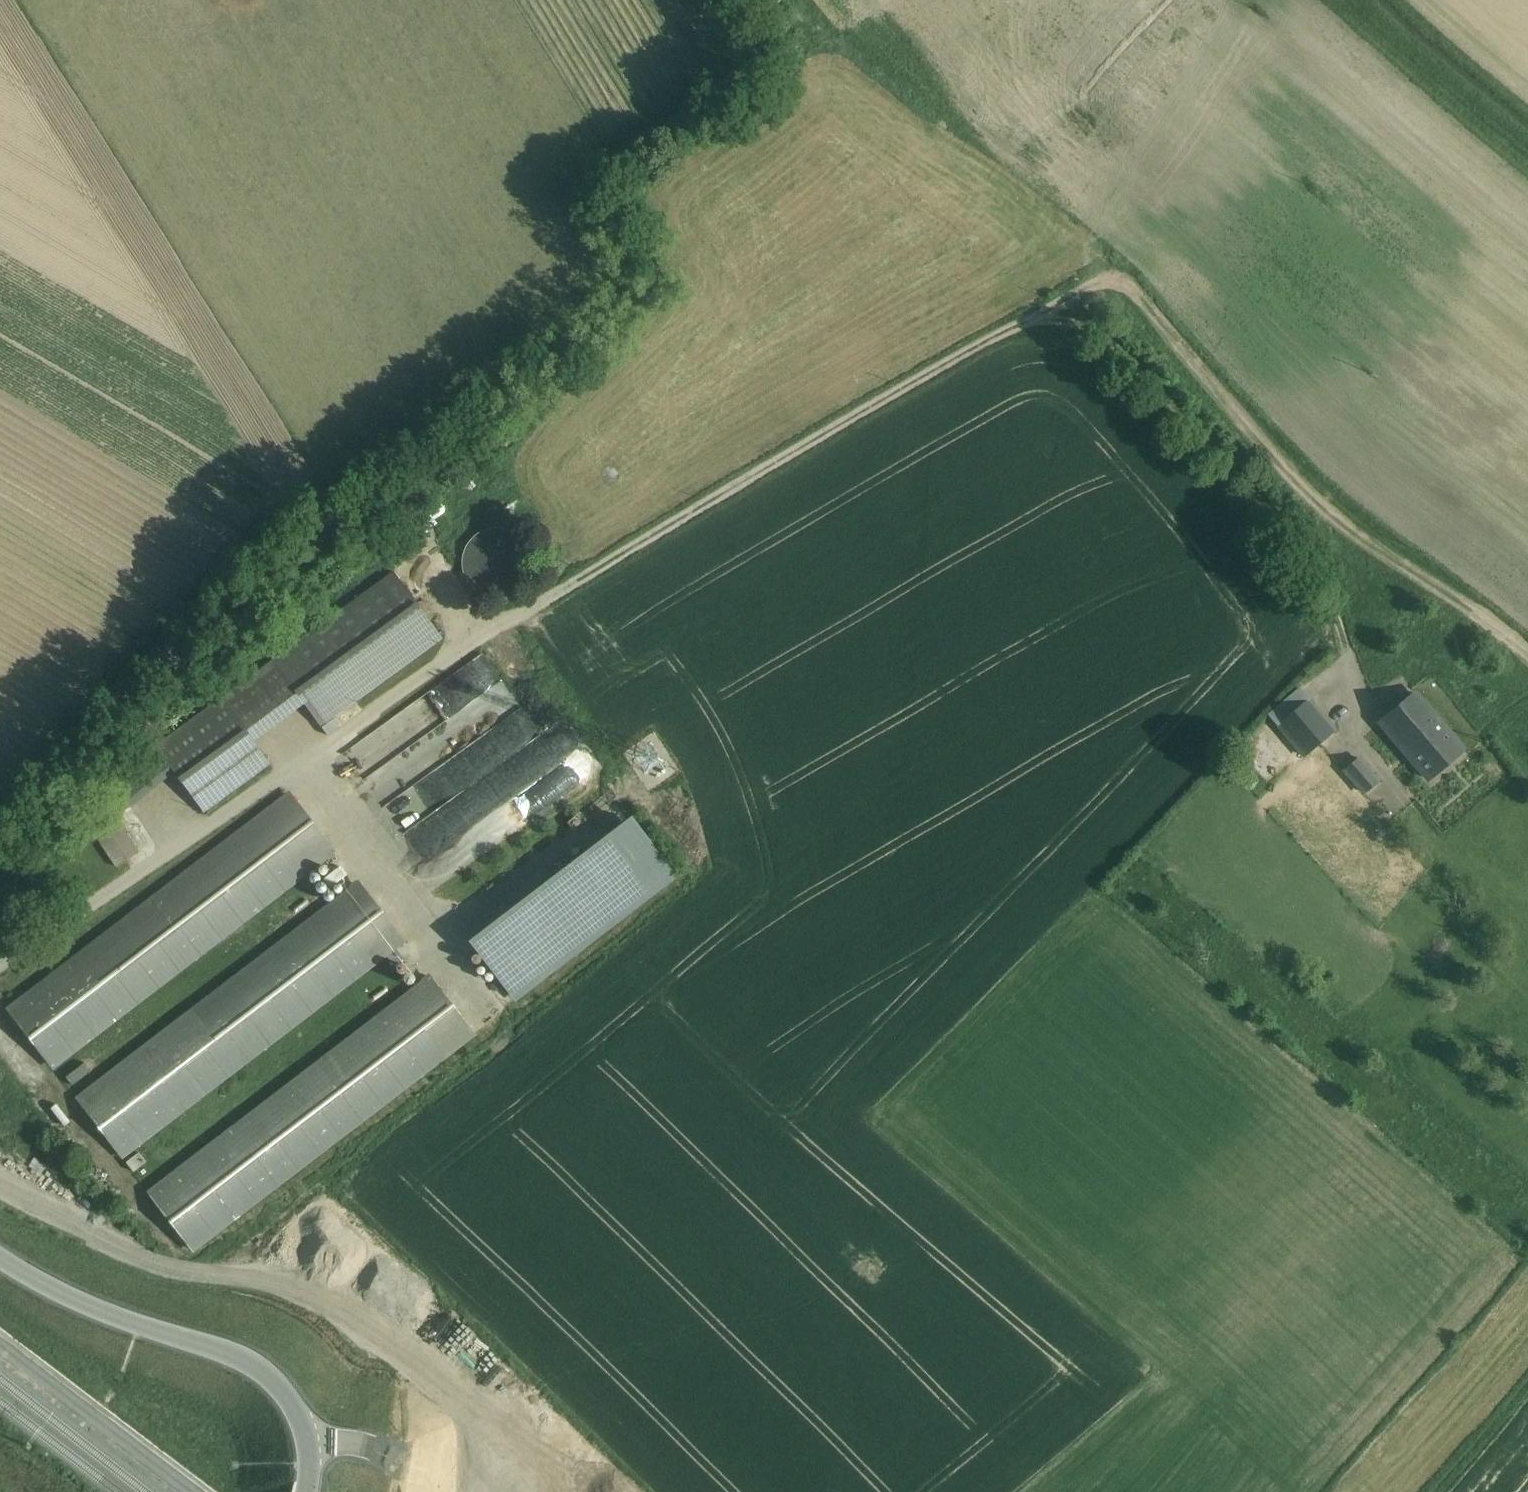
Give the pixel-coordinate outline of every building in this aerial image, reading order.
[(322,725),(442,639),(394,574),(275,660),(306,702),(322,725)] [(447,717),(503,681),(485,653),(427,690),(439,708),(440,707),(447,717)] [(306,702),(275,660),(157,745),(174,770),(205,812),(269,765),(252,741),(306,702)] [(1463,750),(1415,694),(1381,723),(1429,779),(1463,750)] [(1310,699),(1277,727),(1305,759),(1321,745),(1338,730),(1310,699)] [(512,717),(383,804),(403,833),(422,820),(453,867),(587,777),(561,739),(538,755),(512,717)] [(128,803),(174,770),(157,745),(111,779),(128,803)] [(1364,792),(1380,778),(1358,754),(1342,768),(1364,792)] [(334,852),(289,793),(8,1008),(54,1067),(334,852)] [(136,815),(123,823),(136,843),(148,835),(136,815)] [(677,878),(632,818),(470,941),(515,1001),(677,878)] [(100,841),(116,866),(140,851),(124,826),(100,841)] [(404,942),(359,883),(78,1098),(124,1157),(404,942)] [(475,1037),(429,978),(149,1192),(194,1251),(475,1037)]
